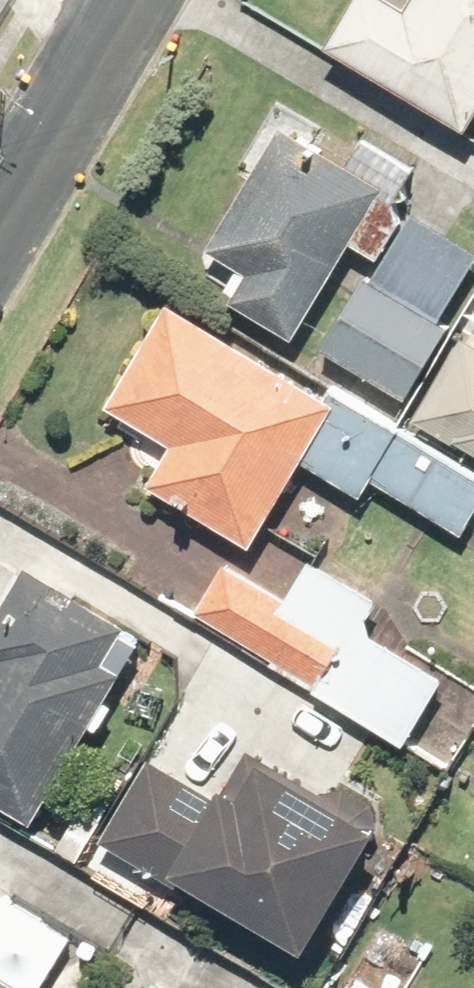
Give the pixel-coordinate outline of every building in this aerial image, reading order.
[(333,43),(471,130),(473,125),(473,0),(415,0),(410,7),(400,0),(360,0),(333,43)] [(378,253),(428,169),(373,136),(358,162),(287,120),(212,245),(250,268),(233,296),(300,336),(357,240),(378,253)] [(473,271),(473,252),(414,214),(329,346),(405,395),(452,323),(444,318),(473,271)] [(175,438),(150,475),(256,546),(314,458),(370,495),(382,478),(464,532),(473,517),(473,479),(335,387),(327,399),(180,302),(116,398),(175,438)] [(462,334),(416,417),(473,450),(473,341),(462,334)] [(382,600),(313,555),(289,593),(236,559),(203,611),(410,744),(452,679),(367,625),(382,600)] [(147,628),(28,562),(0,613),(0,800),(39,822),(147,628)] [(153,753),(110,835),(102,850),(181,891),(186,882),(314,950),(386,814),(251,742),(225,792),(153,753)] [(0,978),(0,987),(17,987),(0,978)]
